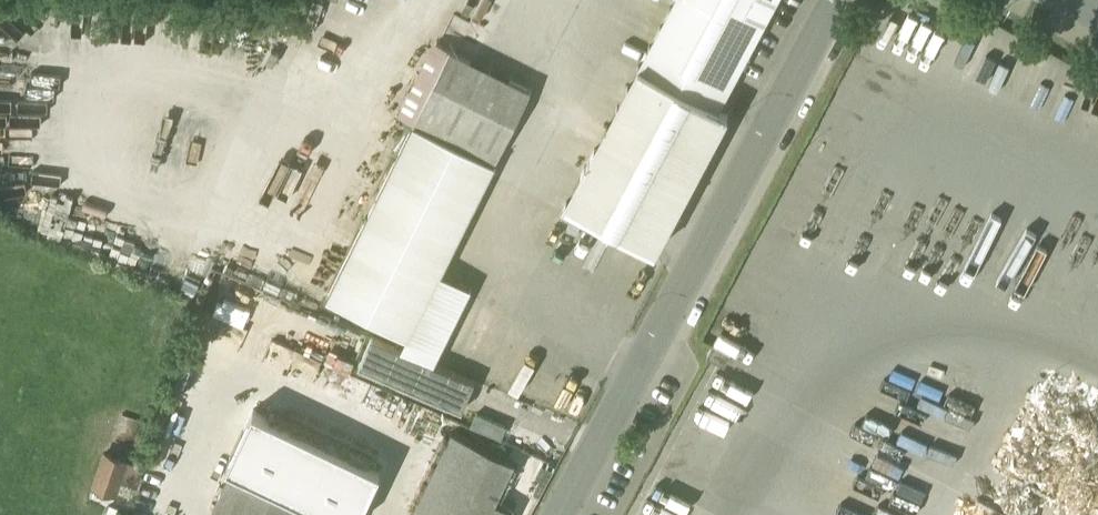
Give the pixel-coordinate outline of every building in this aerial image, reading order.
[(566,203),(656,251),(729,114),(719,109),(777,0),(675,0),(566,203)] [(438,42),(402,116),(414,122),(451,48),(438,42)] [(532,89),(451,48),(414,122),(415,122),(495,162),(496,162),(532,89)] [(415,122),(328,296),(409,337),(496,162),(495,162),(415,122)] [(476,380),(373,335),(360,364),(463,410),(476,380)] [(731,354),(714,344),(708,356),(725,365),(731,354)] [(820,407),(813,403),(810,410),(817,414),(820,407)] [(232,470),(327,514),(360,514),(383,467),(261,410),(232,470)] [(452,433),(413,514),(514,514),(515,513),(495,503),(514,463),(452,433)] [(130,444),(103,436),(92,472),(118,480),(130,444)] [(232,470),(211,514),(327,514),(232,470)]
